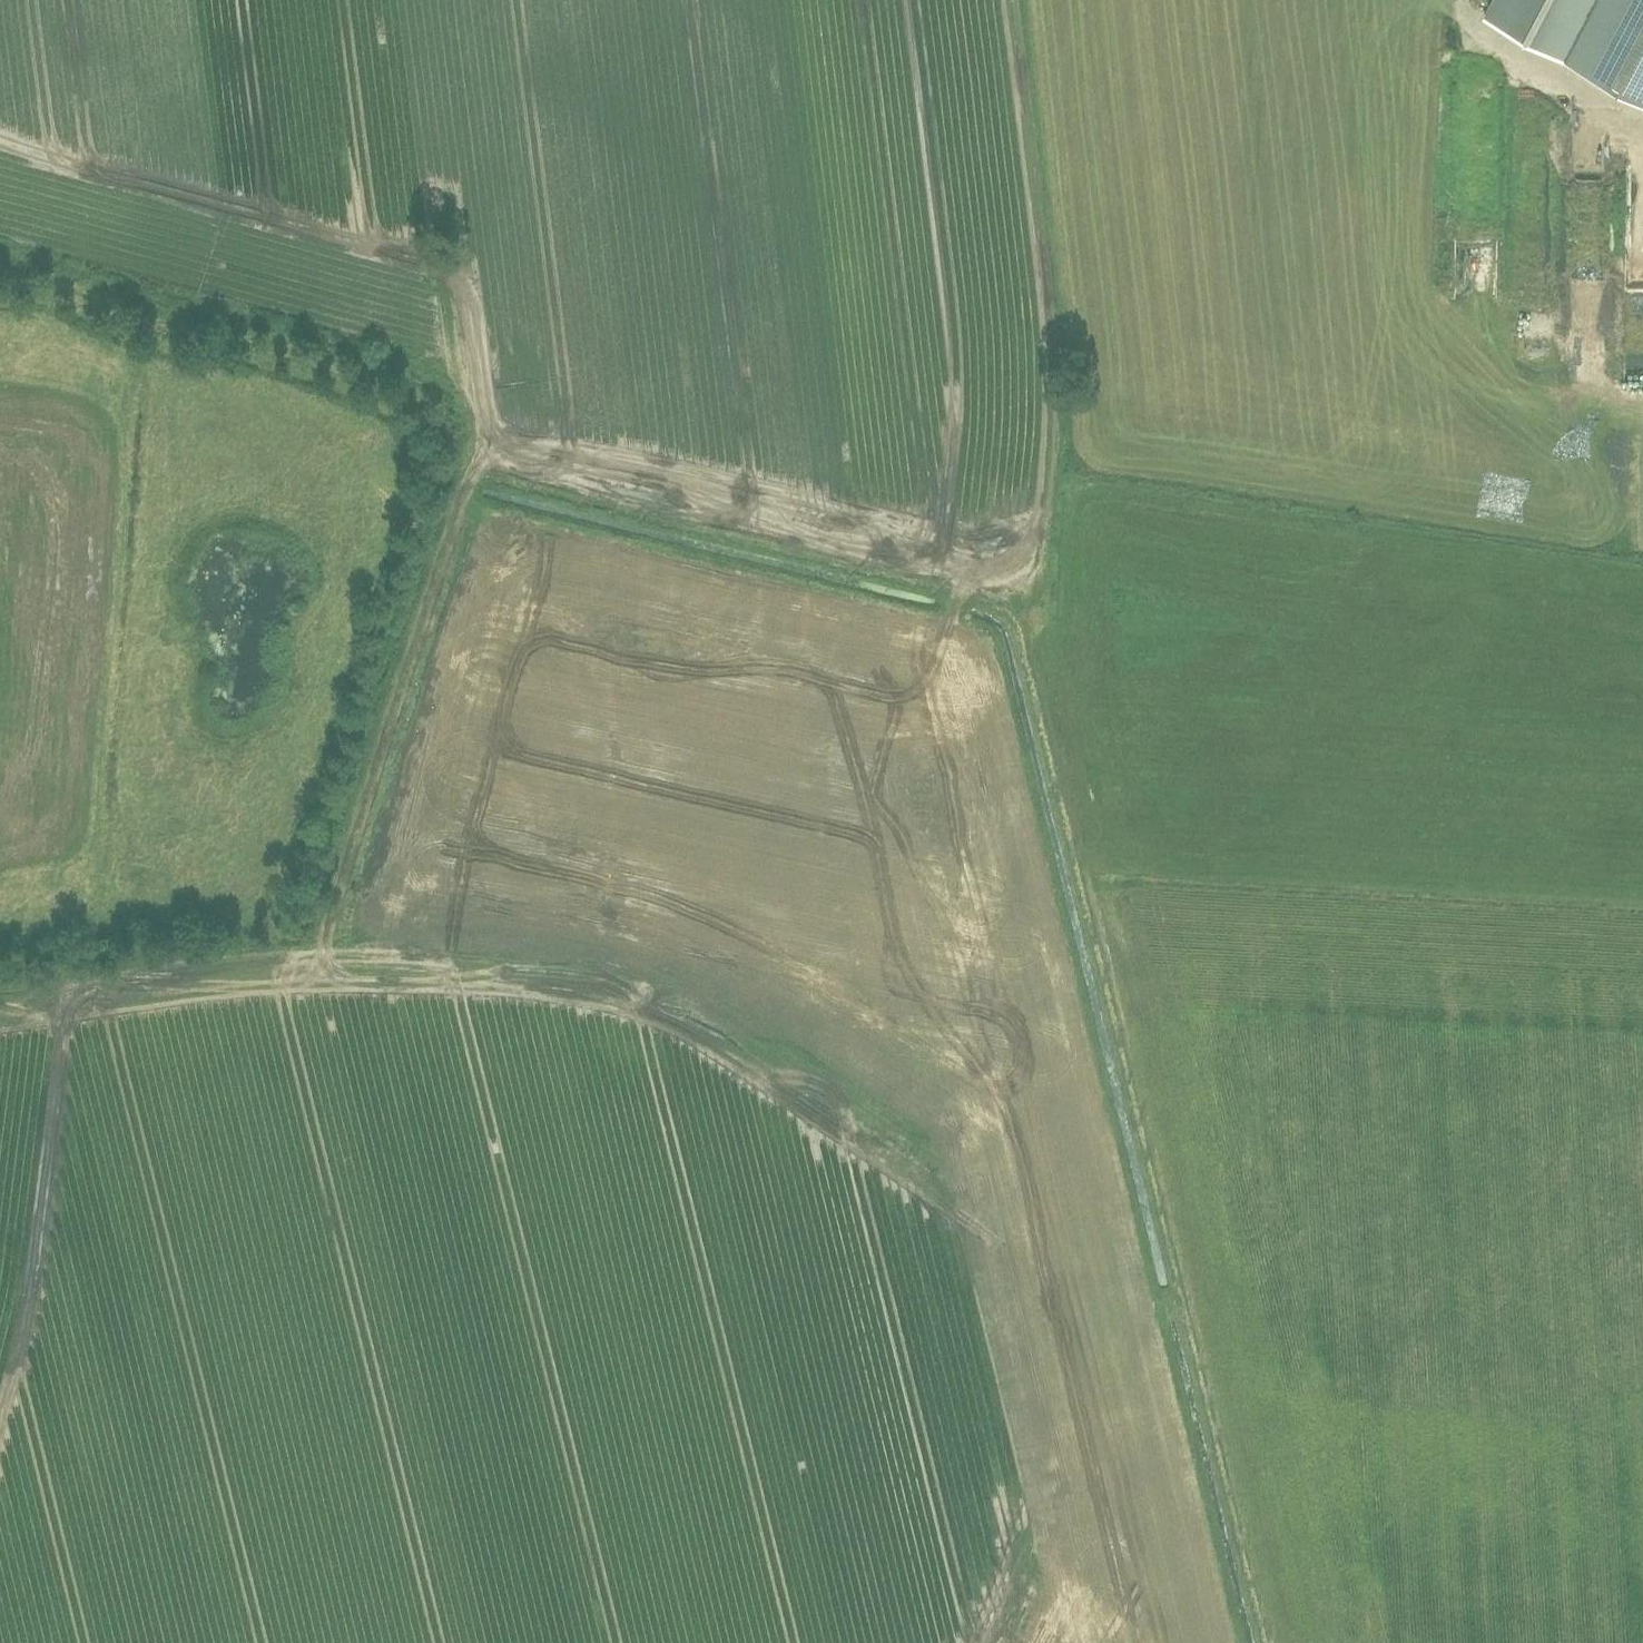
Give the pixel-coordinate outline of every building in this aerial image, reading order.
[(1486,14),(1642,97),(1642,0),(1494,0),(1486,14)]
